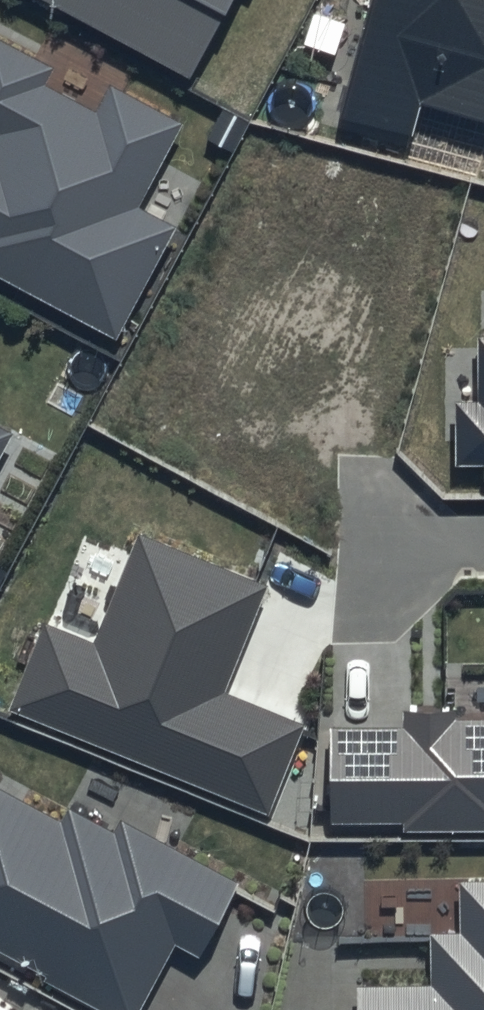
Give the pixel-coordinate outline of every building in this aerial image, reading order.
[(186,61),(218,0),(70,0),(186,61)] [(336,118),(407,138),(417,101),(483,120),(483,0),(369,0),(336,118)] [(0,35),(0,272),(112,332),(176,213),(138,192),(180,113),(109,75),(92,106),(37,77),(46,59),(0,35)] [(480,273),(481,337),(460,338),(461,396),(440,397),(442,465),(483,464),(483,273),(480,273)] [(9,422),(0,417),(0,438),(9,422)] [(268,586),(135,534),(94,639),(44,620),(8,711),(267,813),(301,728),(224,697),(268,586)] [(459,721),(459,710),(401,710),(401,728),(331,729),(332,827),(402,826),(402,835),(483,834),(483,720),(459,721)] [(81,782),(68,810),(0,778),(0,953),(121,1009),(158,930),(185,943),(219,871),(139,834),(148,814),(81,782)] [(458,876),(460,933),(428,934),(429,984),(351,986),(352,1009),(483,1009),(483,876),(458,876)]
